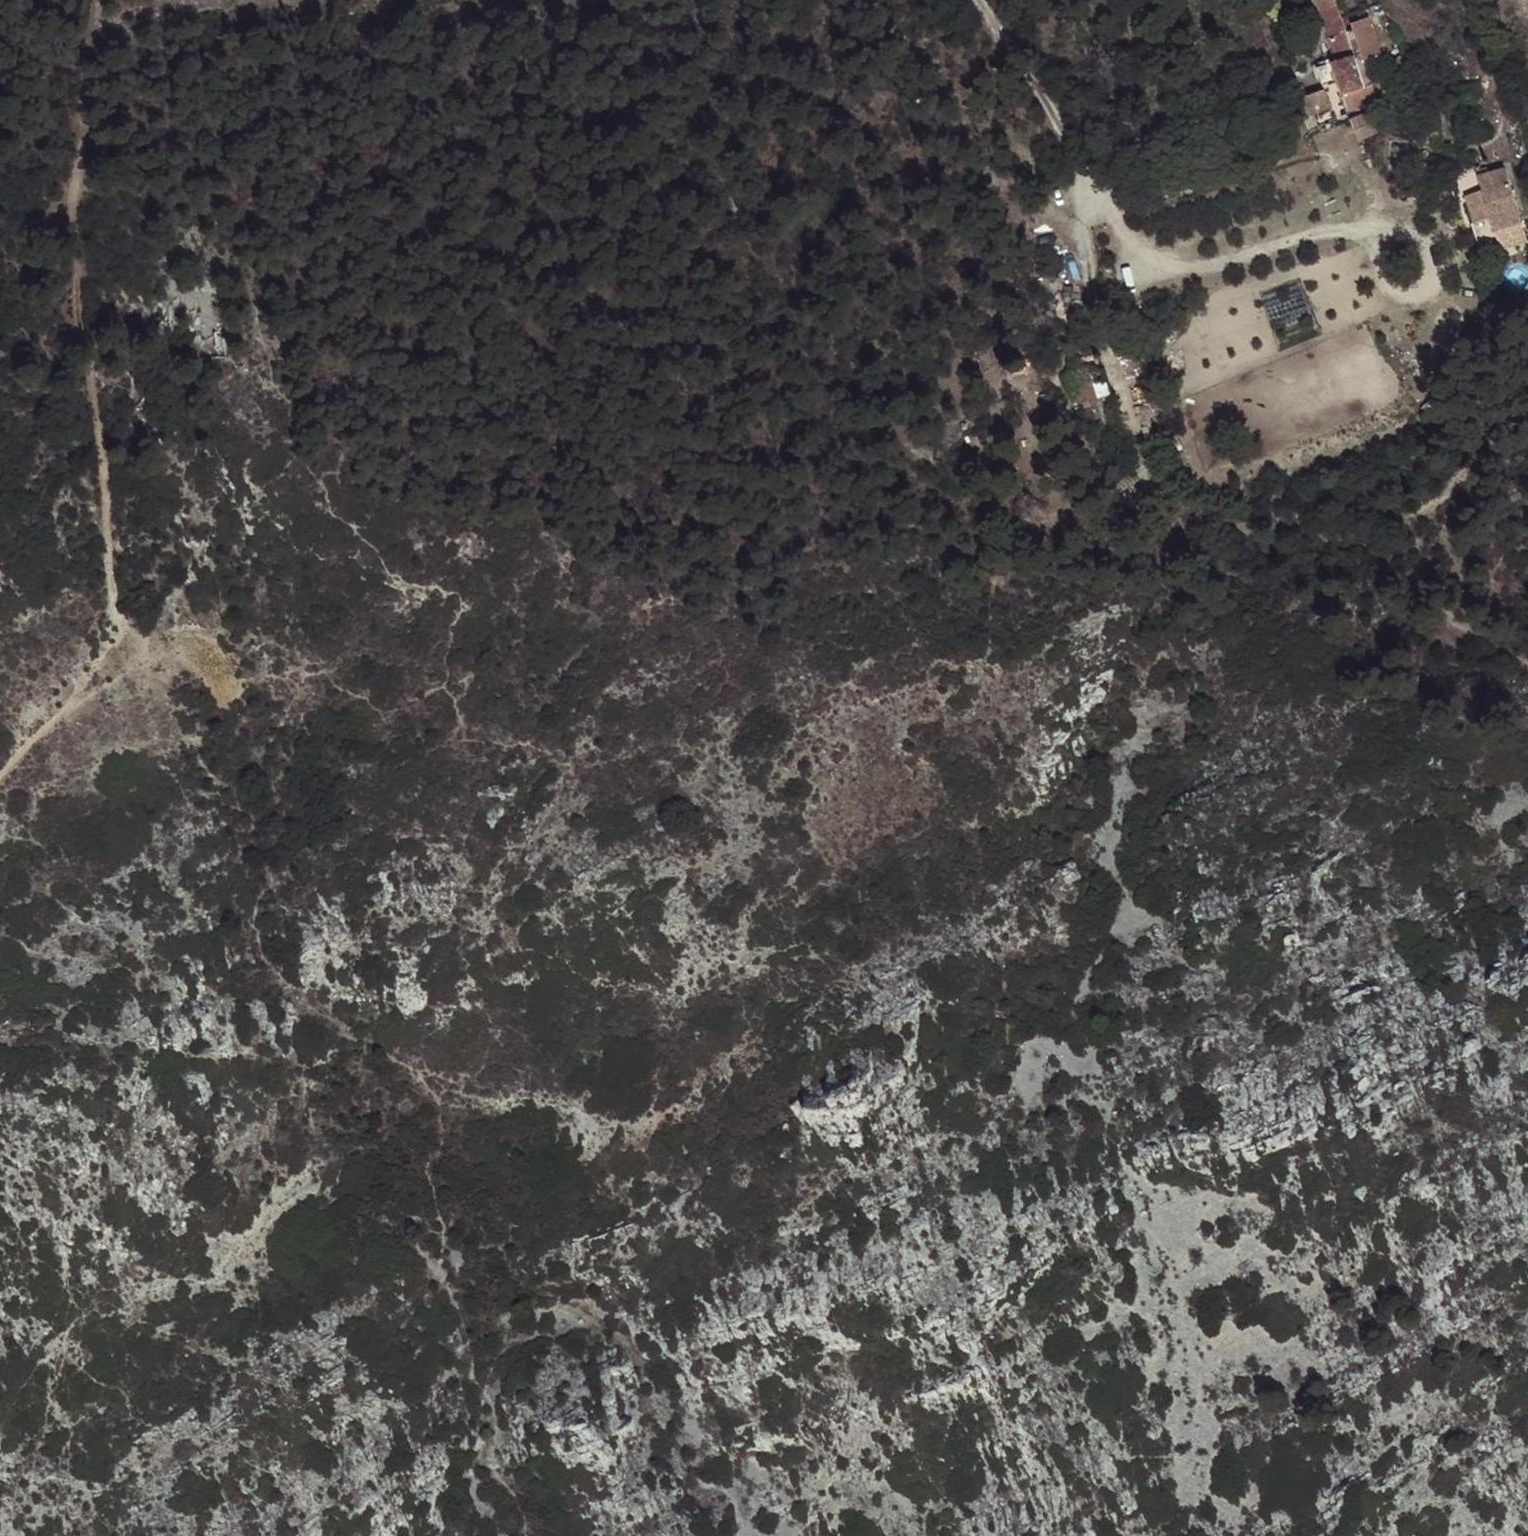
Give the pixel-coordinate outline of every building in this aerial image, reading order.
[(1373,101),(1360,57),(1350,60),(1344,37),(1327,42),(1333,66),(1314,72),(1321,96),(1340,92),(1347,118),(1382,107),(1380,98),(1373,101)] [(1382,142),(1376,122),(1352,128),(1355,146),(1382,142)] [(1511,184),(1506,168),(1476,176),(1489,222),(1474,227),(1483,260),(1500,255),(1494,234),(1511,230),(1508,217),(1519,214),(1511,184)]
